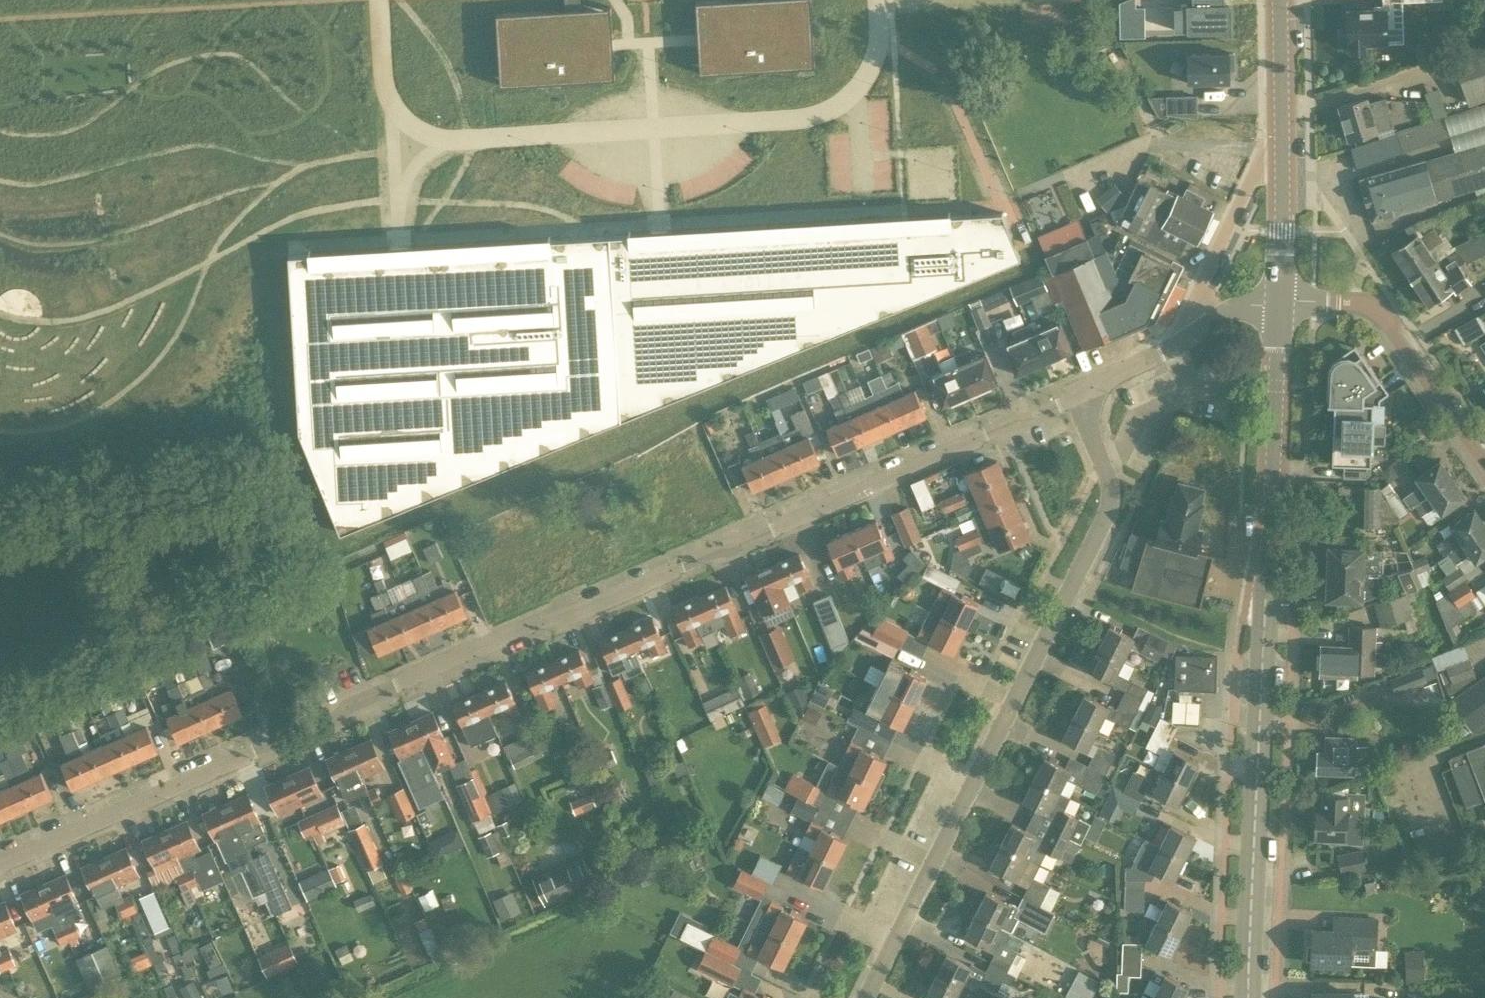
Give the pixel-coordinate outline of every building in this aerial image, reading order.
[(567,3),(497,7),(502,79),(616,72),(615,54),(615,44),(614,33),(612,0),(582,2),(581,0),(567,0),(567,3)] [(699,30),(699,40),(700,52),(701,67),(816,60),(813,17),(812,0),(697,0),(699,30)] [(1224,0),(1192,0),(1192,6),(1189,7),(1174,7),(1175,30),(1189,30),(1229,29),(1228,5),(1224,5),(1224,0)] [(1383,9),(1348,11),(1348,45),(1351,45),(1351,52),(1366,51),(1365,45),(1386,44),(1386,23),(1402,23),(1402,1),(1442,0),(1383,0),(1383,9)] [(1484,98),(1484,41),(1452,52),(1469,103),(1484,98)] [(1234,71),(1234,53),(1186,54),(1187,83),(1229,82),(1229,71),(1234,71)] [(1166,97),(1167,113),(1196,117),(1196,96),(1166,97)] [(1385,98),(1368,102),(1368,99),(1338,107),(1348,140),(1377,132),(1377,131),(1393,126),(1385,98)] [(1356,169),(1403,153),(1396,132),(1351,149),(1356,169)] [(1435,199),(1484,184),(1484,143),(1473,146),(1424,161),(1360,180),(1372,220),(1436,201),(1435,199)] [(1213,213),(1199,206),(1203,198),(1187,191),(1183,198),(1169,191),(1168,192),(1138,177),(1116,224),(1156,244),(1164,228),(1197,244),(1213,213)] [(608,236),(619,420),(1020,258),(1001,212),(950,215),(949,213),(904,215),(657,230),(628,232),(628,235),(608,236)] [(1101,218),(1090,222),(1098,240),(1108,235),(1101,218)] [(1410,279),(1435,263),(1456,249),(1454,246),(1452,247),(1445,236),(1442,237),(1440,233),(1438,235),(1430,219),(1413,226),(1412,224),(1405,229),(1411,240),(1392,252),(1410,279)] [(1454,246),(1456,249),(1466,263),(1484,254),(1484,232),(1454,246)] [(338,534),(619,420),(608,236),(548,240),(548,237),(398,246),(306,251),(306,254),(286,256),(297,432),(338,534)] [(1049,268),(1052,276),(1063,299),(1084,349),(1127,331),(1126,330),(1146,321),(1148,317),(1150,318),(1174,268),(1172,264),(1174,260),(1132,241),(1130,245),(1119,240),(1110,260),(1099,264),(1096,257),(1094,258),(1087,240),(1045,258),(1049,268)] [(1458,264),(1451,252),(1435,263),(1410,279),(1428,306),(1453,290),(1456,295),(1471,285),(1458,264)] [(1041,275),(1011,288),(1010,288),(1014,297),(1017,304),(1030,298),(1038,315),(1054,308),(1053,304),(1063,299),(1052,276),(1043,280),(1041,275)] [(1010,288),(1011,288),(1010,285),(978,300),(981,306),(983,305),(985,310),(1014,297),(1010,288)] [(991,324),(985,310),(983,305),(981,306),(973,310),(980,328),(991,324)] [(1454,327),(1463,343),(1484,331),(1484,325),(1479,314),(1454,327)] [(939,326),(935,318),(902,333),(913,358),(940,347),(932,329),(939,326)] [(1053,358),(1071,350),(1059,322),(1032,334),(1046,365),(1055,361),(1053,358)] [(1046,365),(1032,334),(1028,323),(1012,330),(1016,341),(1005,346),(1017,374),(1034,366),(1035,369),(1046,365)] [(1327,372),(1327,381),(1326,398),(1329,399),(1329,402),(1361,404),(1361,393),(1379,380),(1354,345),(1334,359),(1329,365),(1327,372)] [(954,356),(972,398),(981,394),(980,391),(998,383),(986,355),(975,359),(970,348),(954,356)] [(868,349),(856,354),(859,363),(872,358),(868,349)] [(930,379),(931,381),(943,407),(961,399),(962,402),(972,398),(954,356),(939,362),(943,373),(930,379)] [(881,374),(904,427),(926,417),(915,391),(905,395),(898,381),(894,383),(889,370),(881,374)] [(872,410),(884,435),(904,427),(881,374),(873,377),(878,390),(876,391),(882,405),(872,410)] [(1388,393),(1379,380),(1361,393),(1361,404),(1329,402),(1329,403),(1334,403),(1333,432),(1385,435),(1385,425),(1372,424),(1373,405),(1379,405),(1380,400),(1388,393)] [(770,410),(798,473),(820,463),(809,437),(815,434),(804,408),(790,414),(797,428),(790,431),(779,406),(799,397),(794,386),(767,398),(772,409),(770,410)] [(838,394),(843,407),(852,403),(846,389),(837,393),(838,394)] [(860,446),(849,420),(843,407),(838,394),(829,398),(841,423),(827,430),(838,455),(860,446)] [(860,446),(884,435),(872,410),(867,397),(852,403),(843,407),(849,420),(860,446)] [(758,442),(776,482),(798,473),(770,410),(762,413),(772,437),(758,442)] [(1385,444),(1385,435),(1333,432),(1332,463),(1344,464),(1343,477),(1364,478),(1370,474),(1371,444),(1385,444)] [(776,482),(758,442),(748,447),(754,460),(742,466),(754,492),(776,482)] [(735,487),(749,481),(742,466),(740,460),(726,466),(735,487)] [(955,508),(977,499),(988,494),(984,484),(1002,477),(995,461),(966,474),(972,487),(962,492),(961,492),(950,497),(955,508)] [(1452,479),(1440,462),(1416,478),(1421,485),(1402,498),(1410,509),(1415,506),(1452,479)] [(926,475),(912,481),(923,508),(938,502),(926,475)] [(977,499),(983,512),(1012,500),(1002,477),(984,484),(988,494),(977,499)] [(1441,512),(1464,496),(1452,479),(1415,506),(1421,515),(1422,515),(1427,522),(1431,523),(1441,516),(1441,512)] [(1163,518),(1157,540),(1147,537),(1132,589),(1199,607),(1214,555),(1195,550),(1201,528),(1195,527),(1203,502),(1199,501),(1203,488),(1180,482),(1176,495),(1174,495),(1167,519),(1163,518)] [(1358,525),(1380,525),(1380,489),(1380,487),(1358,486),(1358,525)] [(1396,526),(1380,489),(1380,525),(1396,526)] [(945,513),(955,508),(950,497),(940,501),(945,513)] [(1004,530),(1022,523),(1012,500),(983,512),(989,525),(989,526),(1000,521),(1004,530)] [(892,515),(906,547),(921,540),(907,508),(892,515)] [(1484,527),(1484,526),(1473,510),(1450,526),(1455,533),(1441,543),(1448,553),(1484,527)] [(978,529),(966,534),(971,545),(982,541),(982,540),(986,541),(994,537),(999,549),(1028,537),(1022,523),(1004,530),(1000,521),(989,526),(989,525),(978,529)] [(882,526),(879,528),(876,522),(851,532),(862,557),(875,552),(880,563),(893,558),(888,546),(887,547),(883,539),(886,537),(882,526)] [(1484,555),(1484,527),(1448,553),(1456,564),(1470,554),(1475,562),(1484,555)] [(384,540),(391,558),(418,548),(411,530),(384,540)] [(849,563),(862,557),(851,532),(827,543),(830,550),(827,551),(831,561),(834,560),(838,568),(837,569),(841,580),(854,574),(849,563)] [(960,550),(971,545),(966,534),(955,538),(960,550)] [(1363,547),(1350,546),(1350,534),(1333,534),(1332,545),(1328,545),(1328,549),(1325,552),(1325,557),(1327,561),(1327,572),(1381,573),(1382,559),(1362,558),(1363,547)] [(916,571),(924,563),(910,549),(902,557),(908,563),(916,571)] [(800,554),(773,566),(781,585),(793,580),(799,593),(814,586),(800,554)] [(789,603),(781,585),(773,566),(746,577),(755,597),(753,597),(761,615),(789,603)] [(1442,578),(1450,591),(1466,581),(1465,581),(1467,579),(1460,566),(1442,578)] [(998,586),(1001,571),(986,568),(983,584),(998,586)] [(422,574),(444,625),(467,616),(456,590),(454,591),(450,581),(437,586),(431,570),(422,574)] [(937,580),(952,586),(956,575),(941,570),(937,580)] [(1361,599),(1381,589),(1381,573),(1327,572),(1327,583),(1324,586),(1323,591),(1326,594),(1326,598),(1361,599)] [(406,596),(423,635),(444,625),(422,574),(414,577),(419,590),(406,596)] [(1466,581),(1450,591),(1437,600),(1447,626),(1477,609),(1470,600),(1476,596),(1466,581)] [(734,606),(726,586),(699,597),(713,628),(726,623),(731,636),(745,630),(735,605),(734,606)] [(929,611),(965,629),(977,605),(970,602),(971,599),(962,595),(961,597),(954,594),(954,592),(942,586),(936,598),(929,611)] [(378,592),(401,644),(423,635),(406,596),(392,601),(386,588),(378,592)] [(368,628),(379,654),(401,644),(378,592),(370,595),(381,622),(368,628)] [(820,619),(837,613),(830,594),(813,601),(820,619)] [(1381,628),(1413,618),(1405,595),(1374,604),(1381,628)] [(713,628),(699,597),(673,609),(681,629),(689,646),(703,641),(700,634),(713,628)] [(945,653),(947,650),(953,653),(965,629),(929,611),(917,636),(929,642),(929,641),(938,645),(936,648),(945,653)] [(236,637),(226,615),(204,625),(213,647),(236,637)] [(880,616),(872,634),(899,647),(907,629),(880,616)] [(666,650),(652,618),(626,629),(634,649),(647,644),(652,656),(666,650)] [(1371,673),(1372,650),(1382,651),(1382,641),(1373,639),(1373,627),(1349,625),(1348,646),(1322,645),(1320,675),(1355,676),(1355,672),(1371,673)] [(1138,627),(1133,638),(1110,626),(1098,648),(1122,660),(1129,646),(1140,652),(1139,653),(1158,662),(1167,641),(1150,632),(1150,633),(1138,627)] [(826,634),(831,647),(848,640),(843,627),(826,634)] [(775,628),(763,633),(778,667),(790,662),(775,628)] [(599,641),(607,661),(613,673),(628,667),(622,654),(634,649),(626,629),(599,641)] [(1435,654),(1440,669),(1450,665),(1454,679),(1476,672),(1466,644),(1435,654)] [(1125,691),(1121,700),(1138,709),(1148,690),(1131,681),(1132,681),(1115,673),(1122,660),(1098,648),(1088,669),(1111,681),(1110,683),(1125,691)] [(593,682),(579,649),(553,661),(561,681),(574,675),(579,688),(593,682)] [(1215,690),(1217,657),(1176,654),(1174,688),(1215,690)] [(561,681),(553,661),(526,672),(535,692),(534,692),(542,710),(557,703),(550,686),(561,681)] [(914,704),(926,680),(920,677),(921,674),(911,669),(910,672),(903,669),(903,667),(892,662),(886,672),(884,671),(877,685),(879,686),(891,692),(914,704)] [(200,676),(221,723),(243,714),(238,703),(250,697),(236,665),(223,671),(226,678),(215,683),(210,672),(200,676)] [(1390,678),(1396,693),(1427,680),(1421,666),(1390,678)] [(746,698),(760,692),(751,671),(737,677),(746,698)] [(1475,729),(1484,722),(1484,674),(1453,695),(1475,729)] [(179,686),(199,733),(221,723),(200,676),(179,686)] [(520,713),(506,681),(479,693),(488,712),(500,707),(505,720),(520,713)] [(605,682),(595,687),(592,688),(600,709),(614,703),(608,689),(605,682)] [(824,708),(833,689),(818,682),(809,701),(824,708)] [(608,689),(614,703),(617,711),(629,706),(620,683),(608,689)] [(739,685),(705,699),(712,718),(747,704),(739,685)] [(895,727),(896,724),(902,727),(914,704),(891,692),(879,686),(877,685),(869,699),(872,701),(867,712),(878,717),(879,715),(886,719),(885,722),(895,727)] [(167,717),(178,742),(199,733),(179,686),(168,690),(177,712),(167,717)] [(488,712),(479,693),(452,705),(461,724),(462,724),(470,744),(496,734),(488,712)] [(1108,705),(1108,707),(1084,695),(1072,717),(1096,729),(1103,716),(1112,720),(1128,729),(1138,709),(1121,700),(1116,709),(1108,705)] [(765,704),(751,710),(761,731),(775,725),(765,704)] [(115,712),(136,761),(158,751),(147,725),(154,722),(147,707),(127,716),(124,708),(115,712)] [(104,745),(115,770),(136,761),(115,712),(107,716),(117,739),(104,745)] [(443,736),(432,713),(411,723),(423,750),(429,763),(433,773),(434,773),(450,766),(457,783),(473,776),(465,757),(455,762),(444,736),(443,736)] [(1086,750),(1096,729),(1072,717),(1062,738),(1086,750)] [(1163,772),(1187,784),(1198,762),(1174,750),(1174,749),(1168,746),(1178,726),(1160,718),(1145,747),(1159,754),(1152,767),(1163,772)] [(533,747),(538,745),(544,742),(535,722),(524,727),(533,747)] [(411,723),(390,732),(402,760),(423,750),(411,723)] [(72,729),(94,779),(115,770),(104,745),(92,750),(81,725),(72,729)] [(72,729),(60,735),(70,759),(61,763),(72,789),(94,779),(72,729)] [(1366,765),(1367,745),(1354,745),(1354,736),(1324,735),(1323,758),(1317,757),(1316,773),(1353,774),(1353,764),(1366,765)] [(361,778),(383,768),(371,740),(349,750),(361,778)] [(881,771),(886,760),(880,757),(881,754),(871,749),(870,752),(863,748),(864,747),(852,741),(846,753),(844,752),(837,765),(851,772),(874,783),(879,786),(885,773),(881,771)] [(533,747),(510,758),(515,768),(543,755),(538,745),(533,747)] [(1448,759),(1467,808),(1484,801),(1484,745),(1448,759)] [(1098,746),(1088,766),(1105,774),(1115,755),(1098,746)] [(602,770),(616,764),(611,749),(596,756),(602,770)] [(361,778),(349,750),(327,759),(338,783),(346,800),(358,795),(364,811),(373,807),(373,806),(367,791),(361,778)] [(8,758),(14,771),(19,782),(30,808),(52,799),(41,773),(31,777),(20,751),(8,757),(8,758)] [(8,818),(30,808),(19,782),(14,771),(8,758),(8,757),(0,761),(0,762),(10,786),(0,790),(0,798),(8,818)] [(1069,768),(1068,769),(1044,757),(1032,779),(1057,791),(1063,778),(1078,785),(1095,795),(1105,774),(1088,766),(1083,775),(1069,768)] [(838,797),(839,796),(846,799),(845,802),(855,807),(856,804),(862,807),(868,796),(873,798),(879,786),(874,783),(851,772),(837,765),(830,779),(832,780),(827,791),(838,797)] [(300,805),(321,796),(309,768),(287,777),(300,805)] [(1123,790),(1141,799),(1151,779),(1133,770),(1123,790)] [(1177,805),(1187,784),(1163,772),(1152,793),(1177,805)] [(814,803),(821,787),(792,773),(785,789),(814,803)] [(473,776),(456,785),(472,821),(490,812),(473,776)] [(287,777),(267,786),(279,814),(300,805),(287,777)] [(1070,798),(1057,791),(1032,779),(1022,801),(1046,813),(1044,815),(1056,821),(1052,829),(1069,838),(1079,844),(1089,824),(1064,811),(1070,798)] [(1119,807),(1126,792),(1112,786),(1099,814),(1113,820),(1119,807)] [(398,822),(415,814),(403,787),(386,795),(398,822)] [(382,803),(376,788),(367,791),(373,806),(382,803)] [(576,814),(595,805),(589,792),(570,800),(576,814)] [(267,838),(258,818),(248,795),(226,804),(245,848),(246,847),(267,838)] [(1323,795),(1323,810),(1315,809),(1314,838),(1344,840),(1344,843),(1363,844),(1364,811),(1347,810),(1348,796),(1323,795)] [(790,812),(811,822),(819,807),(798,797),(790,812)] [(0,798),(0,821),(8,818),(0,798)] [(346,806),(350,824),(363,821),(359,803),(346,806)] [(245,848),(226,804),(204,813),(215,837),(225,861),(227,861),(232,874),(241,870),(253,896),(265,890),(251,859),(247,851),(246,847),(245,848)] [(313,814),(320,831),(344,820),(337,804),(313,814)] [(430,819),(425,810),(416,814),(420,823),(430,819)] [(313,834),(320,831),(313,814),(305,817),(313,834)] [(313,834),(305,817),(298,821),(305,838),(313,834)] [(194,852),(199,849),(187,821),(165,831),(177,859),(178,859),(183,871),(191,868),(191,869),(192,868),(199,866),(195,857),(196,857),(194,852)] [(818,839),(811,852),(834,864),(846,840),(840,837),(841,834),(831,828),(830,832),(823,828),(824,827),(812,821),(806,833),(818,839)] [(348,829),(366,870),(382,863),(365,822),(348,829)] [(1059,857),(1069,838),(1052,829),(1047,841),(1035,835),(1011,823),(1000,844),(1040,865),(1047,851),(1059,857)] [(1184,860),(1195,838),(1170,826),(1160,847),(1184,860)] [(445,851),(466,844),(461,828),(439,835),(445,851)] [(167,864),(177,859),(165,831),(143,841),(156,869),(167,864)] [(1126,867),(1125,889),(1144,890),(1144,879),(1151,879),(1154,872),(1173,881),(1184,860),(1160,847),(1144,840),(1131,867),(1126,867)] [(1027,888),(1023,897),(1040,906),(1050,887),(1033,878),(1040,865),(1000,844),(989,866),(1013,878),(1012,881),(1027,888)] [(792,861),(787,871),(798,877),(799,876),(806,879),(804,882),(815,887),(816,884),(822,888),(834,864),(811,852),(797,845),(790,860),(792,861)] [(117,886),(139,876),(127,848),(105,858),(117,886)] [(1337,853),(1342,874),(1366,869),(1362,848),(1337,853)] [(223,879),(211,851),(196,857),(195,857),(199,866),(192,868),(201,889),(223,879)] [(251,859),(265,890),(276,913),(292,906),(267,852),(251,859)] [(781,865),(760,855),(751,873),(772,883),(781,865)] [(544,904),(594,882),(583,856),(533,879),(544,904)] [(117,886),(105,858),(83,867),(94,891),(94,890),(102,907),(115,901),(122,918),(130,915),(123,898),(117,886)] [(190,888),(198,885),(191,869),(191,868),(183,871),(190,888)] [(336,887),(328,868),(298,881),(307,900),(336,887)] [(740,869),(732,886),(760,899),(768,882),(740,869)] [(190,888),(183,871),(175,875),(183,891),(190,888)] [(393,875),(402,894),(411,890),(403,871),(393,875)] [(76,899),(66,876),(44,885),(56,912),(62,925),(69,922),(83,916),(76,899)] [(56,912),(44,885),(22,895),(38,931),(52,925),(53,928),(62,925),(56,912)] [(1144,890),(1125,889),(1124,911),(1143,911),(1144,890)] [(169,926),(154,891),(140,897),(154,932),(169,926)] [(512,891),(492,900),(501,919),(521,911),(512,891)] [(357,911),(375,903),(370,892),(352,900),(357,911)] [(1040,906),(1023,897),(1022,897),(1017,907),(1009,903),(1009,904),(986,892),(974,915),(998,927),(1009,932),(1016,918),(1043,932),(1053,913),(1040,906)] [(123,898),(130,915),(137,911),(130,895),(123,898)] [(1163,909),(1156,922),(1180,934),(1191,911),(1160,896),(1156,905),(1163,909)] [(772,901),(766,913),(759,926),(794,944),(806,920),(800,917),(801,914),(791,909),(789,912),(783,909),(783,907),(772,901)] [(5,902),(0,904),(0,937),(18,929),(5,902)] [(988,947),(998,927),(974,915),(964,935),(988,947)] [(1342,918),(1342,932),(1313,931),(1312,945),(1307,945),(1306,960),(1311,960),(1311,963),(1348,965),(1348,964),(1375,965),(1376,949),(1374,949),(1375,920),(1342,918)] [(733,963),(740,948),(714,936),(714,934),(687,921),(679,938),(706,951),(707,950),(733,963)] [(69,942),(77,939),(69,922),(62,925),(69,942)] [(1169,955),(1180,934),(1156,922),(1145,943),(1169,955)] [(69,942),(62,925),(53,928),(61,945),(69,942)] [(794,944),(759,926),(747,951),(758,957),(759,956),(766,959),(765,963),(775,968),(776,964),(782,967),(794,944)] [(215,939),(201,945),(219,990),(234,984),(215,939)] [(288,942),(257,956),(266,976),(297,961),(288,942)] [(990,964),(1007,972),(1017,952),(1000,943),(990,964)] [(1123,943),(1122,964),(1141,965),(1141,944),(1123,943)] [(76,957),(88,987),(120,974),(107,944),(76,957)] [(9,968),(15,965),(9,948),(1,951),(9,968)] [(1426,949),(1405,949),(1405,979),(1426,979),(1426,949)] [(1,951),(0,952),(0,972),(9,968),(1,951)] [(740,968),(706,952),(698,968),(732,985),(740,968)] [(959,988),(970,966),(945,954),(934,976),(959,988)] [(1007,972),(990,964),(980,983),(997,991),(1007,972)] [(1141,965),(1122,964),(1121,986),(1140,987),(1141,965)] [(1188,987),(1164,975),(1152,997),(1154,997),(1183,997),(1188,987)] [(959,988),(934,976),(924,997),(926,997),(954,997),(959,988)] [(180,987),(186,997),(202,997),(194,980),(180,987)] [(656,997),(680,997),(682,992),(663,983),(656,997)] [(763,994),(761,997),(754,994),(755,992),(743,986),(738,996),(730,992),(727,997),(771,997),(763,994)]
